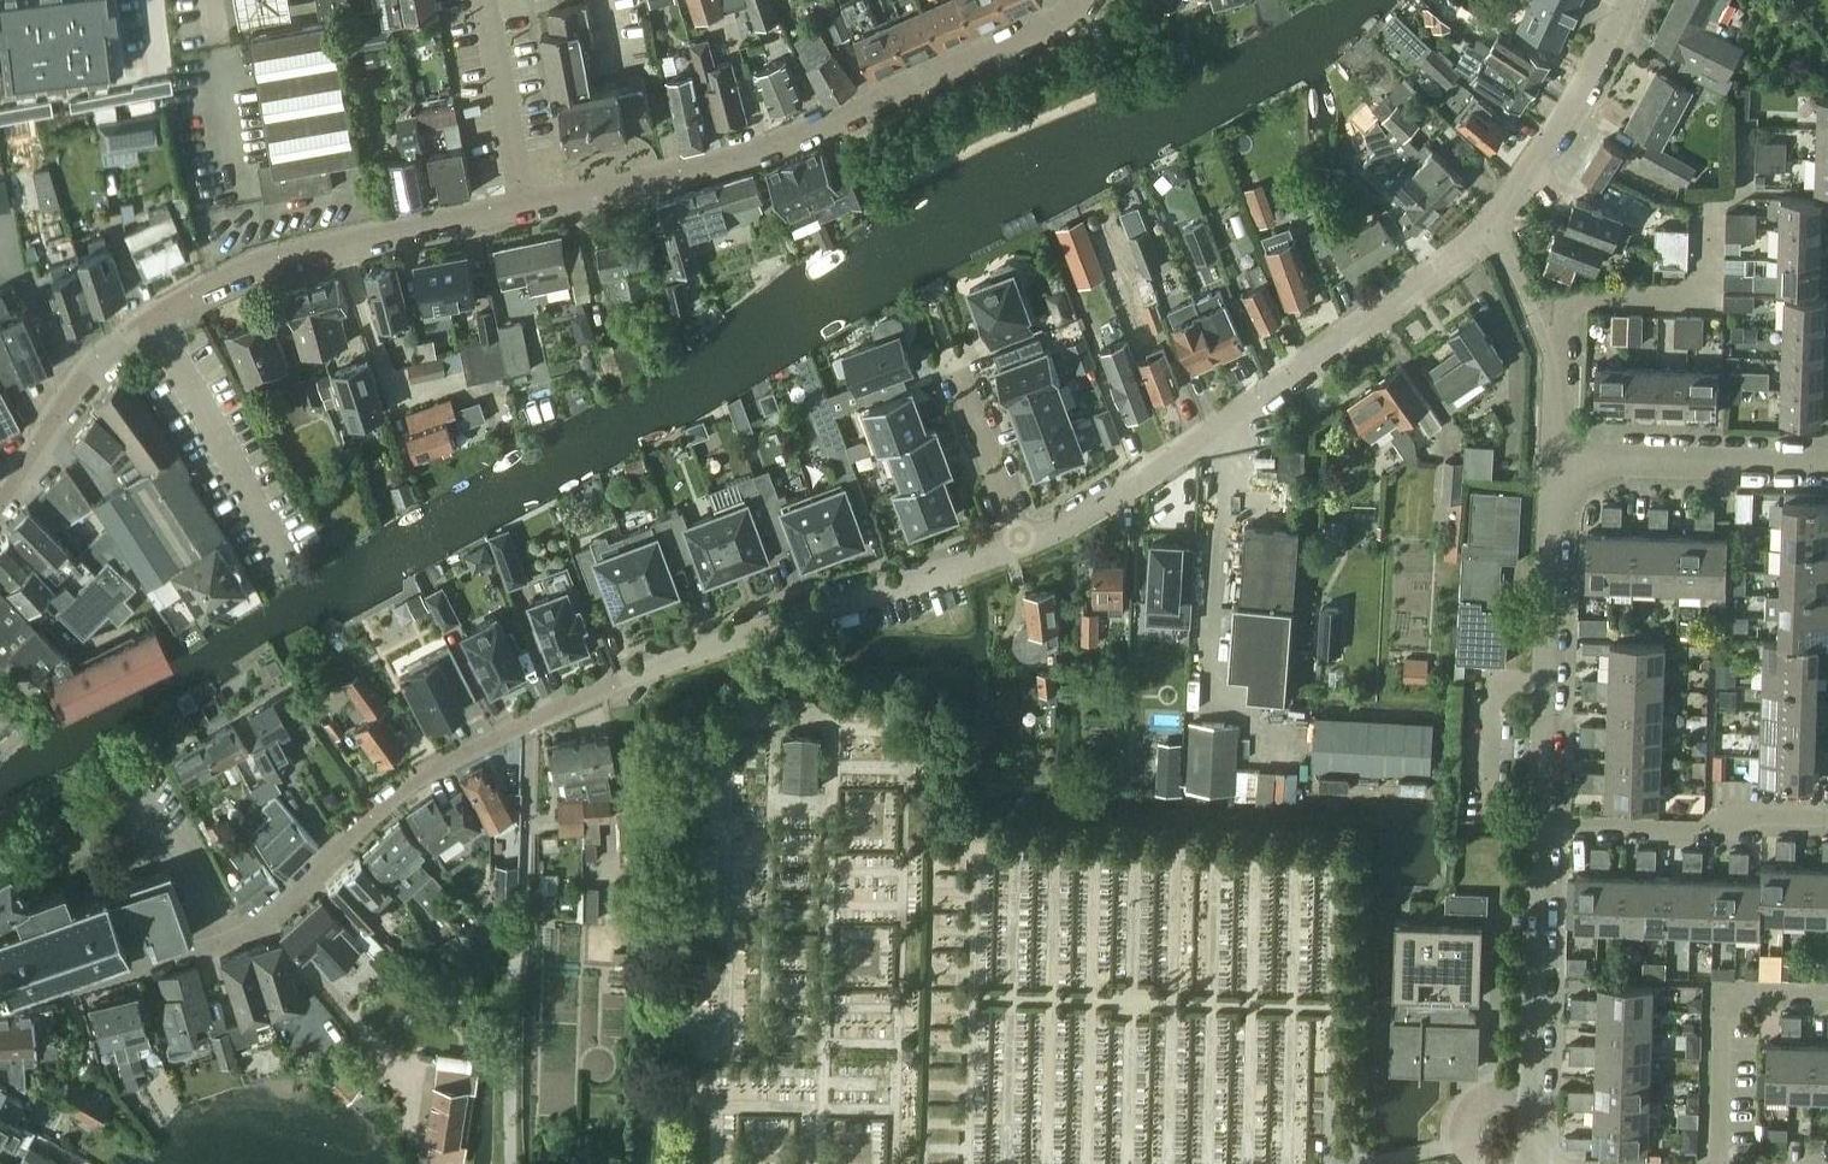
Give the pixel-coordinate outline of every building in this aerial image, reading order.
[(2,16),(4,35),(0,35),(0,36),(5,86),(114,75),(109,23),(105,24),(103,5),(113,4),(113,0),(0,0),(0,17),(2,16)] [(239,29),(292,21),(289,0),(234,0),(239,29)] [(320,17),(351,12),(348,0),(317,0),(320,17)] [(436,0),(381,0),(385,23),(439,13),(436,0)] [(718,0),(688,0),(696,23),(723,14),(718,0)] [(759,29),(781,22),(774,0),(749,0),(759,29)] [(824,14),(839,8),(835,0),(819,0),(824,14)] [(842,9),(871,75),(874,74),(886,68),(904,60),(902,54),(889,23),(877,27),(869,9),(868,9),(864,0),(861,0),(842,9)] [(899,18),(889,23),(902,54),(904,60),(922,53),(939,45),(919,0),(891,0),(899,18)] [(939,45),(954,39),(973,30),(970,24),(960,0),(941,0),(919,0),(939,45)] [(970,24),(973,30),(990,23),(1009,15),(1002,0),(960,0),(970,24)] [(1009,15),(1041,1),(1041,0),(1002,0),(1009,15)] [(1162,13),(1186,6),(1185,0),(1158,0),(1162,13)] [(1286,0),(1258,0),(1266,25),(1292,9),(1286,0)] [(1518,31),(1558,47),(1580,0),(1533,0),(1518,31)] [(1656,45),(1685,59),(1679,71),(1726,94),(1734,79),(1728,76),(1741,49),(1712,35),(1701,29),(1710,11),(1721,17),(1730,0),(1678,0),(1675,7),(1656,45)] [(593,44),(587,6),(548,12),(552,36),(540,38),(550,97),(547,101),(548,106),(554,109),(562,108),(568,145),(629,135),(628,133),(651,129),(642,78),(631,80),(632,88),(619,90),(619,88),(592,93),(584,46),(593,44)] [(1452,29),(1428,6),(1424,7),(1426,23),(1433,22),(1434,32),(1452,29)] [(375,32),(372,10),(355,12),(361,50),(395,45),(393,29),(375,32)] [(1799,11),(1789,19),(1805,28),(1809,24),(1799,11)] [(850,34),(841,12),(827,19),(836,40),(850,34)] [(1418,32),(1399,14),(1387,26),(1406,44),(1418,32)] [(359,161),(334,22),(249,37),(272,164),(258,166),(265,202),(333,189),(329,166),(359,161)] [(829,51),(817,28),(795,39),(802,52),(798,54),(804,66),(823,106),(855,85),(829,51)] [(1498,36),(1486,55),(1536,87),(1539,82),(1538,81),(1550,64),(1526,50),(1525,52),(1498,36)] [(711,62),(705,37),(689,41),(703,98),(712,108),(717,127),(744,120),(728,57),(711,62)] [(365,51),(361,57),(362,61),(367,65),(378,63),(382,57),(381,53),(376,49),(365,51)] [(1461,74),(1435,49),(1422,62),(1448,88),(1461,74)] [(1486,55),(1470,79),(1520,110),(1532,92),(1533,92),(1536,87),(1486,55)] [(801,101),(784,59),(754,71),(771,113),(776,111),(781,113),(783,112),(785,108),(801,101)] [(688,75),(686,65),(673,68),(675,78),(665,81),(681,150),(687,149),(690,151),(696,150),(699,146),(706,144),(698,110),(701,110),(698,98),(695,99),(690,75),(688,75)] [(1690,93),(1656,75),(1627,128),(1662,147),(1690,93)] [(161,78),(163,92),(173,90),(170,76),(161,78)] [(163,92),(161,78),(157,79),(151,80),(154,93),(160,92),(163,92)] [(154,93),(151,80),(144,81),(142,81),(144,95),(147,95),(154,93)] [(132,86),(134,97),(144,95),(142,81),(132,83),(132,86)] [(121,99),(134,97),(132,86),(119,89),(121,99)] [(1391,129),(1388,132),(1407,162),(1446,201),(1466,181),(1428,143),(1421,150),(1408,138),(1421,124),(1400,104),(1410,95),(1403,87),(1393,98),(1389,94),(1374,110),(1377,115),(1391,129)] [(1751,88),(1736,88),(1735,117),(1750,118),(1751,88)] [(119,89),(107,91),(109,102),(121,99),(119,89)] [(109,102),(107,91),(94,93),(96,104),(109,102)] [(83,106),(96,104),(94,93),(81,96),(83,106)] [(1498,113),(1475,94),(1455,118),(1491,148),(1506,131),(1492,119),(1498,113)] [(81,96),(69,98),(71,109),(83,106),(81,96)] [(1827,127),(1827,98),(1820,97),(1819,127),(1827,127)] [(50,98),(41,100),(43,113),(53,112),(51,101),(50,98)] [(31,101),(34,115),(43,113),(41,100),(31,101)] [(31,101),(22,103),(24,117),(34,115),(31,101)] [(24,117),(22,103),(12,105),(14,118),(24,117)] [(115,104),(95,107),(101,152),(165,143),(161,113),(117,119),(115,104)] [(12,105),(3,106),(5,120),(14,118),(12,105)] [(422,149),(415,113),(396,116),(403,152),(422,149)] [(1416,233),(1446,201),(1407,162),(1388,132),(1387,133),(1379,120),(1365,135),(1368,144),(1377,153),(1367,163),(1400,195),(1413,207),(1402,219),(1416,233)] [(470,193),(456,121),(441,124),(447,151),(428,155),(432,178),(437,177),(441,198),(470,193)] [(1819,157),(1827,157),(1827,127),(1819,127),(1819,157)] [(1629,156),(1604,140),(1582,174),(1601,186),(1614,165),(1622,170),(1629,156)] [(1757,142),(1757,155),(1787,155),(1787,142),(1757,142)] [(35,152),(33,144),(3,151),(16,204),(47,196),(36,152),(35,152)] [(1695,170),(1648,146),(1640,160),(1687,185),(1695,170)] [(805,154),(795,158),(817,208),(850,193),(855,204),(872,196),(857,161),(839,169),(840,170),(833,173),(822,148),(805,155),(805,154)] [(1787,155),(1757,155),(1757,170),(1786,171),(1787,155)] [(428,201),(419,156),(388,162),(397,207),(401,206),(405,208),(411,207),(413,204),(428,201)] [(1819,157),(1818,189),(1827,189),(1827,157),(1819,157)] [(784,164),(767,172),(792,227),(820,214),(817,208),(795,158),(784,163),(784,164)] [(1171,164),(1167,166),(1174,183),(1188,177),(1187,173),(1184,164),(1182,160),(1178,162),(1171,164)] [(1329,167),(1313,165),(1308,203),(1324,205),(1329,167)] [(687,194),(676,197),(694,255),(700,253),(695,237),(744,222),(762,211),(759,202),(762,201),(754,177),(748,174),(687,194)] [(1765,174),(1756,174),(1756,188),(1765,188),(1765,174)] [(5,179),(0,180),(0,212),(11,210),(5,179)] [(1263,188),(1246,194),(1259,233),(1277,227),(1263,188)] [(184,194),(174,197),(179,215),(189,212),(184,194)] [(694,255),(676,197),(656,203),(675,266),(661,270),(673,310),(690,304),(681,273),(698,269),(694,255)] [(1782,197),(1781,228),(1821,230),(1822,199),(1782,197)] [(1612,244),(1612,245),(1615,246),(1627,247),(1627,245),(1631,235),(1617,231),(1621,218),(1576,200),(1567,226),(1566,227),(1612,244)] [(187,255),(165,205),(146,213),(149,220),(136,226),(132,217),(123,221),(123,232),(142,275),(187,255)] [(1346,223),(1337,210),(1326,216),(1325,235),(1346,223)] [(1726,226),(1756,228),(1757,213),(1727,212),(1726,226)] [(1240,213),(1230,216),(1237,235),(1248,231),(1240,213)] [(1097,215),(1094,214),(1091,215),(1088,217),(1087,219),(1086,222),(1087,225),(1088,228),(1091,229),(1094,230),(1097,229),(1100,228),(1101,225),(1102,222),(1101,219),(1100,217),(1097,215)] [(1397,245),(1380,218),(1336,247),(1352,274),(1397,245)] [(1217,255),(1204,222),(1186,229),(1198,261),(1217,255)] [(820,223),(809,229),(819,246),(830,240),(820,223)] [(1566,227),(1567,226),(1560,224),(1550,251),(1552,252),(1545,268),(1572,278),(1578,262),(1596,269),(1601,254),(1608,256),(1612,245),(1612,244),(1566,227)] [(1086,226),(1060,236),(1073,272),(1099,262),(1086,226)] [(1756,242),(1756,228),(1726,226),(1726,241),(1756,242)] [(1781,228),(1780,257),(1820,258),(1821,230),(1781,228)] [(1655,249),(1689,249),(1689,230),(1655,230),(1655,249)] [(1160,266),(1147,232),(1133,238),(1146,272),(1160,266)] [(1256,246),(1249,232),(1236,238),(1243,253),(1256,246)] [(75,254),(78,265),(92,305),(124,295),(109,250),(106,251),(101,236),(85,241),(88,250),(75,254)] [(1323,236),(1315,241),(1321,257),(1332,249),(1323,236)] [(559,238),(494,252),(501,288),(528,282),(530,293),(568,285),(566,274),(559,238)] [(651,275),(643,239),(596,249),(601,273),(604,274),(609,299),(647,291),(644,276),(651,275)] [(1112,246),(1126,282),(1144,275),(1131,239),(1112,246)] [(1285,246),(1271,251),(1277,268),(1275,269),(1287,304),(1300,300),(1304,303),(1310,301),(1311,296),(1315,294),(1303,260),(1297,242),(1285,246)] [(589,299),(579,248),(564,251),(574,302),(589,299)] [(1688,265),(1689,249),(1655,249),(1655,268),(1686,268),(1687,267),(1688,265)] [(477,300),(469,251),(415,260),(423,309),(477,300)] [(1820,258),(1780,257),(1779,275),(1755,274),(1725,273),(1724,288),(1754,289),(1779,289),(1819,290),(1820,258)] [(92,305),(78,265),(64,269),(61,262),(46,266),(51,282),(49,282),(63,327),(95,316),(92,305)] [(1270,282),(1261,262),(1247,269),(1255,286),(1243,292),(1245,296),(1260,328),(1283,317),(1268,285),(1271,284),(1270,282)] [(410,321),(399,265),(364,274),(374,315),(380,339),(405,333),(410,321)] [(1015,268),(1009,265),(996,270),(993,276),(994,280),(969,290),(979,316),(978,316),(984,333),(987,332),(993,347),(1033,332),(1027,317),(1029,316),(1018,289),(1021,284),(1015,268)] [(338,312),(339,313),(346,311),(337,279),(285,294),(293,325),(338,312)] [(1164,328),(1146,279),(1134,283),(1153,332),(1164,328)] [(14,379),(15,381),(35,372),(37,376),(48,372),(46,369),(50,367),(22,301),(18,303),(10,285),(0,289),(0,351),(14,379)] [(1075,317),(1065,289),(1054,293),(1053,300),(1060,317),(1065,321),(1075,317)] [(1196,302),(1219,357),(1244,346),(1222,291),(1196,302)] [(1754,296),(1724,295),(1724,309),(1754,310),(1754,296)] [(1785,297),(1784,329),(1824,330),(1825,298),(1785,297)] [(1219,357),(1196,302),(1195,302),(1194,299),(1170,309),(1176,324),(1194,369),(1219,357)] [(584,310),(571,315),(580,342),(594,338),(584,310)] [(492,311),(477,314),(482,342),(498,338),(496,329),(492,311)] [(338,312),(293,325),(302,355),(347,343),(339,313),(338,312)] [(1614,344),(1628,344),(1629,315),(1615,315),(1614,344)] [(1629,315),(1628,344),(1642,344),(1643,316),(1629,315)] [(1502,360),(1474,317),(1450,333),(1466,355),(1436,375),(1449,394),(1502,360)] [(1677,317),(1676,347),(1690,348),(1691,318),(1677,317)] [(288,367),(268,318),(226,335),(237,361),(242,359),(252,382),(288,367)] [(899,321),(893,318),(877,324),(874,330),(878,341),(845,354),(858,388),(861,387),(866,402),(904,388),(899,373),(912,368),(905,347),(907,342),(899,321)] [(1691,318),(1690,348),(1704,348),(1705,319),(1691,318)] [(522,322),(498,327),(501,338),(508,374),(532,370),(522,322)] [(1744,326),(1732,325),(1732,340),(1744,340),(1744,326)] [(1744,326),(1744,340),(1756,340),(1756,326),(1744,326)] [(657,354),(649,329),(594,345),(607,391),(617,386),(622,383),(631,376),(642,368),(657,354)] [(1823,360),(1824,330),(1784,329),(1783,359),(1823,360)] [(1088,337),(1069,344),(1080,373),(1084,371),(1094,368),(1098,366),(1088,337)] [(482,342),(460,347),(461,350),(465,367),(468,383),(508,374),(501,338),(498,338),(482,342)] [(1039,338),(994,355),(999,369),(995,371),(1006,401),(1010,400),(1056,382),(1060,381),(1049,351),(1045,352),(1039,338)] [(434,339),(420,341),(422,355),(436,353),(434,339)] [(1102,349),(1127,417),(1153,407),(1127,340),(1102,349)] [(1180,389),(1164,345),(1153,349),(1154,355),(1138,362),(1152,400),(1157,398),(1160,400),(1166,398),(1167,394),(1180,389)] [(14,379),(0,351),(0,385),(14,379)] [(445,373),(441,358),(406,366),(409,381),(445,373)] [(1782,390),(1822,391),(1823,360),(1783,359),(1782,390)] [(365,362),(335,372),(345,406),(351,423),(381,413),(376,397),(365,362)] [(1402,366),(1376,384),(1402,422),(1417,412),(1430,431),(1442,423),(1428,401),(1426,401),(1402,366)] [(1596,407),(1628,408),(1629,368),(1596,367),(1595,409),(1596,409),(1596,407)] [(1660,369),(1629,368),(1628,408),(1658,409),(1660,369)] [(1658,409),(1691,410),(1692,370),(1660,369),(1658,409)] [(1720,371),(1692,370),(1691,410),(1718,411),(1720,371)] [(1731,372),(1730,385),(1743,385),(1743,372),(1731,372)] [(93,413),(70,438),(83,452),(94,463),(118,436),(143,470),(144,471),(175,450),(119,373),(87,408),(93,413)] [(338,394),(331,373),(317,377),(324,398),(338,394)] [(322,402),(314,376),(298,381),(306,407),(322,402)] [(1056,382),(1010,400),(1025,438),(1070,421),(1056,382)] [(1417,445),(1402,422),(1376,384),(1350,402),(1373,435),(1389,424),(1396,434),(1393,436),(1407,457),(1417,450),(1417,445)] [(1742,402),(1743,387),(1743,385),(1730,385),(1730,401),(1742,402)] [(8,436),(10,439),(22,433),(20,430),(23,428),(20,423),(23,420),(13,408),(11,408),(0,390),(0,440),(8,436)] [(814,393),(808,406),(818,433),(832,438),(839,435),(822,390),(814,393)] [(1822,421),(1822,391),(1782,390),(1782,420),(1822,421)] [(880,450),(889,447),(926,433),(910,391),(885,401),(864,409),(880,450)] [(773,392),(760,396),(766,414),(779,409),(773,392)] [(457,429),(447,399),(405,415),(410,429),(405,430),(416,460),(453,446),(448,432),(457,429)] [(1120,441),(1108,409),(1095,414),(1107,446),(1120,441)] [(748,416),(734,421),(740,437),(754,432),(748,416)] [(1025,438),(1024,438),(1031,455),(1037,472),(1042,470),(1043,471),(1060,465),(1059,464),(1083,455),(1077,438),(1071,421),(1070,421),(1025,438)] [(705,423),(688,429),(692,442),(710,435),(705,423)] [(358,444),(351,427),(339,433),(346,449),(358,444)] [(889,447),(904,487),(941,474),(950,470),(935,430),(926,433),(889,447)] [(867,446),(861,443),(846,449),(850,461),(870,454),(867,446)] [(1304,447),(1281,447),(1279,476),(1303,477),(1304,447)] [(1492,448),(1466,447),(1465,475),(1491,476),(1492,448)] [(143,470),(124,482),(177,563),(213,539),(223,533),(183,474),(186,472),(175,450),(144,471),(143,470)] [(648,467),(644,456),(631,461),(626,464),(630,474),(648,467)] [(1462,463),(1445,462),(1443,500),(1460,501),(1462,463)] [(67,469),(39,495),(66,524),(93,507),(67,469)] [(835,483),(811,492),(833,553),(838,551),(845,555),(856,551),(859,544),(864,542),(852,510),(867,505),(853,469),(832,476),(835,483)] [(941,474),(904,487),(895,491),(910,532),(925,527),(931,530),(939,526),(942,520),(956,515),(941,474)] [(407,481),(393,486),(400,506),(415,500),(407,481)] [(124,482),(93,503),(115,536),(131,562),(147,586),(145,588),(158,607),(164,603),(183,591),(200,616),(226,599),(231,606),(248,593),(236,574),(236,573),(237,572),(238,570),(238,569),(238,568),(237,566),(237,564),(236,563),(235,563),(233,562),(232,562),(231,562),(230,562),(228,562),(213,539),(177,563),(124,482)] [(714,508),(717,514),(737,569),(741,567),(748,571),(759,566),(762,559),(767,557),(756,526),(770,521),(770,520),(763,502),(764,502),(757,484),(741,490),(744,497),(714,508)] [(1522,494),(1472,491),(1469,544),(1463,544),(1457,660),(1506,664),(1509,610),(1499,610),(1502,561),(1518,562),(1522,494)] [(1737,492),(1736,521),(1753,521),(1754,493),(1754,492),(1737,491),(1737,492)] [(829,555),(833,553),(811,492),(788,501),(785,494),(764,502),(763,502),(770,520),(770,521),(776,538),(791,533),(803,565),(808,563),(814,566),(826,562),(829,555)] [(1782,525),(1827,527),(1827,503),(1783,501),(1782,525)] [(25,506),(5,526),(11,531),(58,578),(54,581),(40,596),(52,608),(54,606),(85,634),(86,635),(108,613),(118,622),(134,606),(125,597),(136,586),(122,572),(131,562),(115,536),(84,567),(73,555),(25,506)] [(1586,585),(1610,586),(1613,506),(1604,506),(1603,532),(1588,531),(1586,585)] [(1613,506),(1610,586),(1633,587),(1636,533),(1621,533),(1622,507),(1613,506)] [(1636,533),(1633,587),(1657,588),(1659,507),(1650,506),(1650,534),(1636,533)] [(1659,507),(1657,588),(1678,589),(1680,535),(1667,535),(1668,507),(1659,507)] [(1680,535),(1678,589),(1704,590),(1707,509),(1697,509),(1695,536),(1680,535)] [(1707,509),(1704,590),(1727,591),(1729,536),(1714,535),(1715,509),(1707,509)] [(683,512),(667,518),(680,554),(695,548),(706,580),(711,578),(718,582),(729,578),(732,571),(737,569),(717,514),(688,525),(683,512)] [(665,559),(680,554),(667,518),(651,524),(652,526),(622,537),(627,548),(646,602),(651,601),(658,604),(669,600),(672,593),(677,591),(665,559)] [(1345,520),(1333,520),(1332,545),(1344,545),(1345,520)] [(1782,525),(1781,548),(1827,550),(1827,527),(1782,525)] [(1299,530),(1246,526),(1240,603),(1235,603),(1229,675),(1248,677),(1247,696),(1286,699),(1299,530)] [(1448,526),(1445,559),(1457,561),(1460,527),(1448,526)] [(505,532),(491,537),(492,539),(510,586),(526,580),(508,531),(505,532)] [(5,536),(0,540),(0,582),(23,606),(49,582),(5,536)] [(1150,602),(1148,621),(1189,623),(1190,604),(1193,546),(1182,545),(1182,544),(1153,542),(1150,602)] [(643,604),(646,602),(627,548),(597,559),(592,546),(576,552),(577,555),(589,588),(604,582),(616,614),(622,612),(629,615),(640,611),(643,604)] [(1781,548),(1780,572),(1827,574),(1827,550),(1781,548)] [(1737,559),(1736,570),(1747,570),(1748,559),(1737,559)] [(1124,562),(1095,561),(1094,600),(1109,600),(1109,614),(1123,614),(1124,562)] [(552,595),(531,603),(538,622),(536,623),(543,640),(545,640),(552,660),(559,657),(561,662),(583,654),(581,649),(588,646),(581,626),(586,624),(580,608),(582,608),(567,567),(545,576),(552,595)] [(1735,571),(1735,594),(1737,594),(1746,594),(1747,571),(1738,571),(1735,571)] [(1779,595),(1827,597),(1827,574),(1780,572),(1779,595)] [(0,588),(0,654),(6,647),(36,676),(44,667),(47,665),(52,671),(54,675),(44,680),(61,714),(158,666),(168,660),(151,627),(73,666),(68,656),(54,644),(31,621),(32,620),(0,588)] [(458,620),(441,588),(426,596),(442,628),(458,620)] [(1059,642),(1053,591),(1026,595),(1029,626),(1022,628),(1017,632),(1014,637),(1013,644),(1015,651),(1020,656),(1025,659),(1032,660),(1039,658),(1044,653),(1047,648),(1048,643),(1059,642)] [(418,594),(407,600),(416,617),(427,611),(418,594)] [(1779,595),(1779,618),(1827,620),(1827,597),(1779,595)] [(1321,606),(1318,653),(1341,654),(1343,607),(1321,606)] [(1099,613),(1082,613),(1082,644),(1098,644),(1099,613)] [(497,616),(462,634),(472,652),(470,653),(478,670),(480,669),(490,688),(497,684),(499,689),(520,678),(518,674),(524,670),(515,652),(519,649),(511,632),(506,635),(497,616)] [(1593,618),(1593,634),(1608,635),(1609,619),(1593,618)] [(1779,618),(1778,640),(1778,641),(1818,642),(1818,643),(1827,643),(1827,620),(1779,618)] [(1621,620),(1620,634),(1630,635),(1630,620),(1621,620)] [(1681,620),(1681,637),(1694,637),(1694,621),(1681,620)] [(1763,663),(1827,666),(1827,657),(1818,657),(1818,643),(1778,641),(1778,640),(1764,640),(1763,663)] [(1584,641),(1584,652),(1611,652),(1611,666),(1665,668),(1666,645),(1584,641)] [(411,672),(399,678),(426,728),(463,710),(459,703),(475,695),(448,644),(407,665),(411,672)] [(1405,656),(1404,679),(1427,680),(1428,657),(1405,656)] [(275,657),(265,663),(272,676),(282,670),(275,657)] [(1457,661),(1456,681),(1465,682),(1465,677),(1467,662),(1459,661),(1457,661)] [(1732,663),(1717,662),(1716,685),(1732,685),(1732,663)] [(1763,664),(1763,687),(1816,689),(1817,675),(1827,675),(1827,666),(1763,664)] [(1583,679),(1583,689),(1664,691),(1665,668),(1611,666),(1611,680),(1583,679)] [(1058,693),(1056,671),(1037,673),(1040,695),(1058,693)] [(357,675),(356,673),(344,682),(368,717),(352,728),(378,764),(382,761),(385,762),(391,757),(391,754),(404,745),(380,711),(386,707),(375,691),(370,687),(367,689),(357,675)] [(1762,709),(1827,712),(1827,702),(1816,702),(1816,689),(1763,687),(1762,709)] [(1583,689),(1582,698),(1610,699),(1610,713),(1664,714),(1664,691),(1583,689)] [(1736,690),(1722,689),(1721,705),(1736,705),(1736,690)] [(303,722),(287,692),(278,696),(250,711),(260,729),(257,730),(264,743),(248,751),(264,781),(248,790),(255,804),(282,789),(274,776),(295,764),(279,735),(303,722)] [(208,720),(201,708),(189,714),(196,727),(208,720)] [(1762,709),(1761,732),(1815,734),(1816,721),(1827,721),(1827,712),(1762,709)] [(1582,726),(1582,735),(1663,738),(1664,714),(1610,713),(1610,727),(1582,726)] [(177,733),(167,714),(150,723),(160,742),(177,733)] [(334,716),(325,723),(336,738),(345,731),(334,716)] [(1432,722),(1316,718),(1314,771),(1430,775),(1432,722)] [(1239,726),(1191,723),(1188,790),(1235,792),(1239,726)] [(226,727),(200,742),(214,769),(242,753),(227,729),(226,727)] [(606,732),(577,738),(589,798),(582,799),(583,821),(610,819),(608,797),(610,796),(605,771),(614,769),(606,732)] [(1760,755),(1827,758),(1827,748),(1815,748),(1815,734),(1761,732),(1760,755)] [(809,735),(797,735),(784,738),(784,739),(786,739),(784,788),(818,789),(819,740),(821,740),(822,739),(809,735)] [(1582,735),(1582,744),(1608,745),(1608,759),(1662,760),(1663,738),(1582,735)] [(577,738),(548,744),(556,781),(562,780),(566,799),(557,799),(558,816),(559,833),(559,836),(584,835),(583,821),(582,799),(589,798),(577,738)] [(1694,740),(1694,753),(1707,753),(1707,740),(1694,740)] [(214,769),(200,742),(169,760),(184,787),(214,769)] [(1162,754),(1160,792),(1178,793),(1180,755),(1162,754)] [(1759,781),(1813,782),(1814,767),(1827,768),(1827,758),(1760,755),(1759,781)] [(1726,758),(1714,757),(1714,779),(1725,779),(1726,758)] [(1580,771),(1579,781),(1662,783),(1662,760),(1608,759),(1607,772),(1580,771)] [(487,786),(477,767),(460,776),(479,811),(487,807),(495,821),(509,813),(493,783),(487,786)] [(1579,781),(1579,791),(1607,791),(1607,807),(1655,808),(1661,808),(1662,783),(1579,781)] [(202,803),(192,783),(181,789),(191,809),(202,803)] [(331,789),(319,796),(325,808),(338,801),(331,789)] [(478,825),(462,792),(439,808),(429,794),(403,813),(432,852),(457,834),(460,838),(478,825)] [(269,814),(248,835),(284,876),(318,844),(275,793),(262,806),(269,814)] [(221,842),(221,841),(208,815),(197,823),(209,850),(221,842)] [(395,821),(378,838),(444,905),(451,898),(434,880),(413,858),(422,849),(395,821)] [(600,841),(599,822),(584,823),(585,842),(600,841)] [(233,833),(219,845),(225,852),(227,850),(234,858),(233,859),(246,875),(230,888),(247,908),(276,884),(256,860),(252,855),(250,857),(243,849),(245,847),(233,833)] [(559,850),(558,836),(544,837),(546,851),(559,850)] [(378,838),(360,855),(387,883),(389,881),(398,873),(411,887),(408,890),(429,912),(432,916),(444,905),(378,838)] [(1762,880),(1761,920),(1784,921),(1786,839),(1777,839),(1776,867),(1763,866),(1762,880)] [(1786,839),(1784,921),(1807,922),(1809,867),(1795,867),(1796,839),(1786,839)] [(1807,922),(1827,922),(1827,841),(1823,841),(1822,867),(1809,867),(1807,922)] [(597,858),(596,842),(585,843),(586,859),(597,858)] [(628,847),(627,857),(636,858),(636,848),(628,847)] [(1576,874),(1574,928),(1599,929),(1602,847),(1592,847),(1591,874),(1576,874)] [(1602,847),(1599,929),(1621,929),(1623,875),(1610,875),(1611,847),(1602,847)] [(1623,875),(1621,929),(1646,930),(1649,849),(1638,848),(1637,876),(1623,875)] [(1649,849),(1646,930),(1667,931),(1669,877),(1656,877),(1657,849),(1649,849)] [(1669,877),(1667,931),(1690,932),(1693,851),(1683,851),(1682,878),(1669,877)] [(1693,851),(1690,932),(1713,933),(1715,879),(1702,878),(1703,852),(1693,851)] [(1715,879),(1713,933),(1737,933),(1740,853),(1730,852),(1729,879),(1715,879)] [(1740,853),(1737,933),(1761,934),(1761,920),(1762,880),(1748,879),(1749,853),(1740,853)] [(380,885),(356,859),(325,887),(359,923),(351,930),(371,954),(383,944),(366,925),(380,913),(366,899),(380,885)] [(20,924),(15,911),(27,903),(26,901),(21,892),(33,885),(19,864),(0,876),(0,933),(20,924)] [(495,880),(495,893),(496,893),(514,893),(517,893),(518,866),(495,865),(495,880)] [(15,911),(20,924),(0,933),(0,996),(1,998),(6,996),(7,999),(11,997),(10,995),(23,990),(24,994),(29,992),(27,988),(40,983),(41,987),(46,985),(44,982),(56,977),(58,981),(63,979),(61,975),(72,971),(74,975),(79,974),(77,969),(89,965),(91,969),(96,967),(94,963),(105,959),(107,963),(112,961),(111,957),(124,952),(125,956),(130,954),(128,950),(131,949),(130,947),(148,941),(152,951),(193,936),(169,868),(127,884),(108,892),(107,890),(105,891),(103,888),(98,890),(99,894),(88,898),(87,895),(82,897),(83,900),(71,905),(69,901),(67,902),(61,887),(31,899),(26,901),(27,903),(15,911)] [(558,892),(558,874),(541,874),(541,892),(558,892)] [(601,913),(602,889),(589,889),(588,913),(601,913)] [(404,902),(396,893),(385,903),(393,912),(404,902)] [(496,893),(490,921),(497,923),(508,925),(514,893),(496,893)] [(559,905),(579,905),(579,894),(560,894),(559,905)] [(1483,924),(1484,896),(1445,895),(1445,916),(1416,915),(1416,922),(1483,924)] [(317,897),(278,933),(299,956),(306,949),(328,972),(354,948),(333,925),(338,920),(317,897)] [(1396,921),(1393,995),(1400,995),(1399,1008),(1396,1008),(1395,1038),(1394,1068),(1420,1069),(1422,1069),(1440,1070),(1449,1070),(1474,1071),(1476,1038),(1476,1018),(1476,1015),(1474,1013),(1472,1011),(1469,1010),(1468,1010),(1468,998),(1481,998),(1483,924),(1416,922),(1403,921),(1399,921),(1396,921)] [(482,947),(473,926),(457,933),(470,964),(492,966),(493,949),(482,947)] [(454,932),(435,944),(443,956),(462,944),(454,932)] [(268,943),(248,949),(267,1014),(273,1012),(275,1020),(284,1026),(294,1023),(298,1013),(296,1005),(298,1005),(284,961),(268,943)] [(253,1018),(267,1014),(248,949),(218,958),(238,1023),(227,1027),(230,1042),(257,1033),(253,1018)] [(627,955),(615,954),(614,967),(626,967),(627,955)] [(206,1002),(195,966),(157,978),(163,999),(156,1001),(169,1041),(168,1047),(170,1055),(175,1056),(190,1052),(195,1048),(193,1038),(196,1037),(191,1024),(209,1018),(215,1036),(226,1033),(219,1000),(206,1002)] [(1724,966),(1724,978),(1735,979),(1736,967),(1724,966)] [(1746,967),(1745,979),(1759,979),(1759,967),(1746,967)] [(626,969),(609,968),(609,982),(626,983),(626,969)] [(1572,997),(1572,1007),(1653,1010),(1654,986),(1599,985),(1599,998),(1572,997)] [(113,1000),(111,1001),(130,1069),(132,1075),(143,1072),(136,1046),(148,1042),(144,1030),(134,995),(124,997),(123,995),(113,997),(113,1000)] [(1691,1002),(1691,1011),(1703,1011),(1703,997),(1697,997),(1691,1002)] [(99,1004),(88,1007),(97,1038),(98,1044),(112,1040),(123,1077),(132,1075),(130,1069),(111,1001),(108,1002),(107,999),(98,1001),(99,1004)] [(57,1004),(13,1011),(20,1057),(24,1057),(36,1056),(36,1054),(60,1052),(52,1011),(58,1010),(57,1006),(57,1004)] [(1572,1007),(1571,1017),(1598,1018),(1598,1030),(1652,1032),(1653,1010),(1572,1007)] [(24,1085),(24,1057),(20,1057),(13,1011),(0,1013),(0,1070),(24,1085)] [(1684,1011),(1684,1021),(1702,1022),(1702,1014),(1703,1011),(1691,1011),(1684,1011)] [(1765,1096),(1789,1096),(1792,1016),(1783,1016),(1782,1043),(1767,1043),(1765,1096)] [(1792,1016),(1789,1096),(1812,1097),(1814,1044),(1800,1044),(1800,1038),(1801,1016),(1792,1016)] [(1684,1026),(1684,1034),(1694,1034),(1694,1026),(1684,1026)] [(1570,1044),(1570,1053),(1652,1056),(1652,1032),(1598,1030),(1597,1038),(1597,1045),(1570,1044)] [(1812,1097),(1827,1098),(1827,1044),(1814,1044),(1812,1097)] [(1570,1053),(1570,1062),(1596,1063),(1596,1077),(1651,1079),(1652,1056),(1570,1053)] [(439,1069),(437,1086),(463,1090),(471,1091),(473,1073),(439,1069)] [(1569,1090),(1568,1099),(1650,1103),(1651,1079),(1596,1077),(1595,1091),(1569,1090)] [(109,1101),(71,1080),(58,1105),(95,1125),(109,1101)] [(463,1090),(437,1086),(433,1086),(426,1140),(456,1144),(463,1090)] [(10,1118),(20,1101),(0,1090),(0,1112),(10,1118)] [(1688,1092),(1687,1103),(1688,1103),(1699,1103),(1700,1093),(1688,1092)] [(1568,1099),(1568,1109),(1594,1110),(1594,1123),(1649,1125),(1650,1103),(1568,1099)] [(1688,1103),(1688,1111),(1699,1112),(1699,1103),(1688,1103)] [(10,1118),(0,1112),(0,1133),(11,1139),(20,1124),(18,1124),(19,1123),(10,1118)] [(1649,1149),(1649,1125),(1594,1123),(1593,1137),(1567,1136),(1567,1146),(1587,1147),(1587,1158),(1647,1160),(1647,1154),(1640,1154),(1641,1149),(1649,1149)] [(1756,1124),(1755,1139),(1764,1140),(1767,1140),(1768,1124),(1756,1124)] [(1685,1126),(1684,1151),(1698,1151),(1699,1127),(1685,1126)] [(23,1143),(14,1160),(21,1163),(59,1163),(23,1143)]
